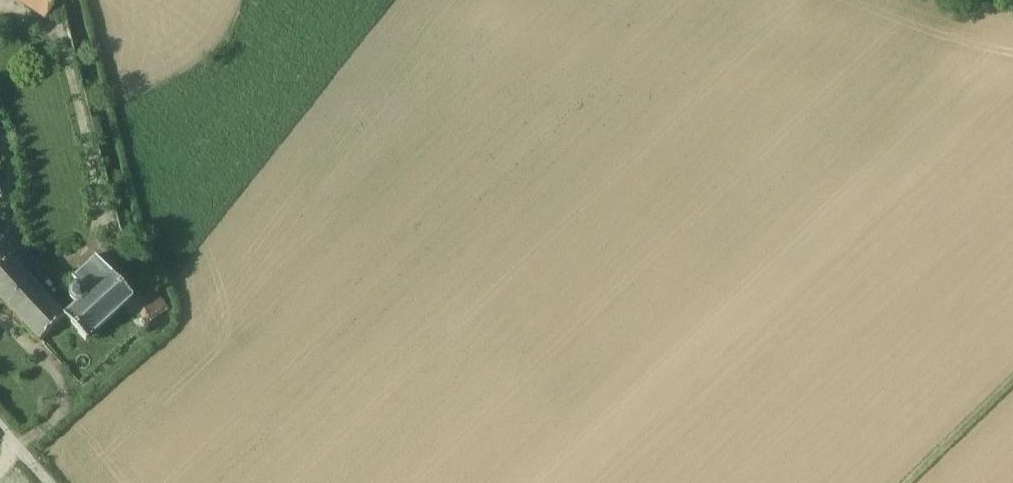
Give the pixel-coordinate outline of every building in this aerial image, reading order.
[(47,19),(58,0),(20,0),(47,19)] [(13,255),(0,236),(0,296),(41,340),(65,318),(64,317),(9,258),(13,255)] [(64,317),(65,318),(86,341),(133,297),(95,257),(71,279),(77,285),(66,295),(77,306),(64,317)] [(156,289),(136,300),(149,323),(168,310),(156,289)]
